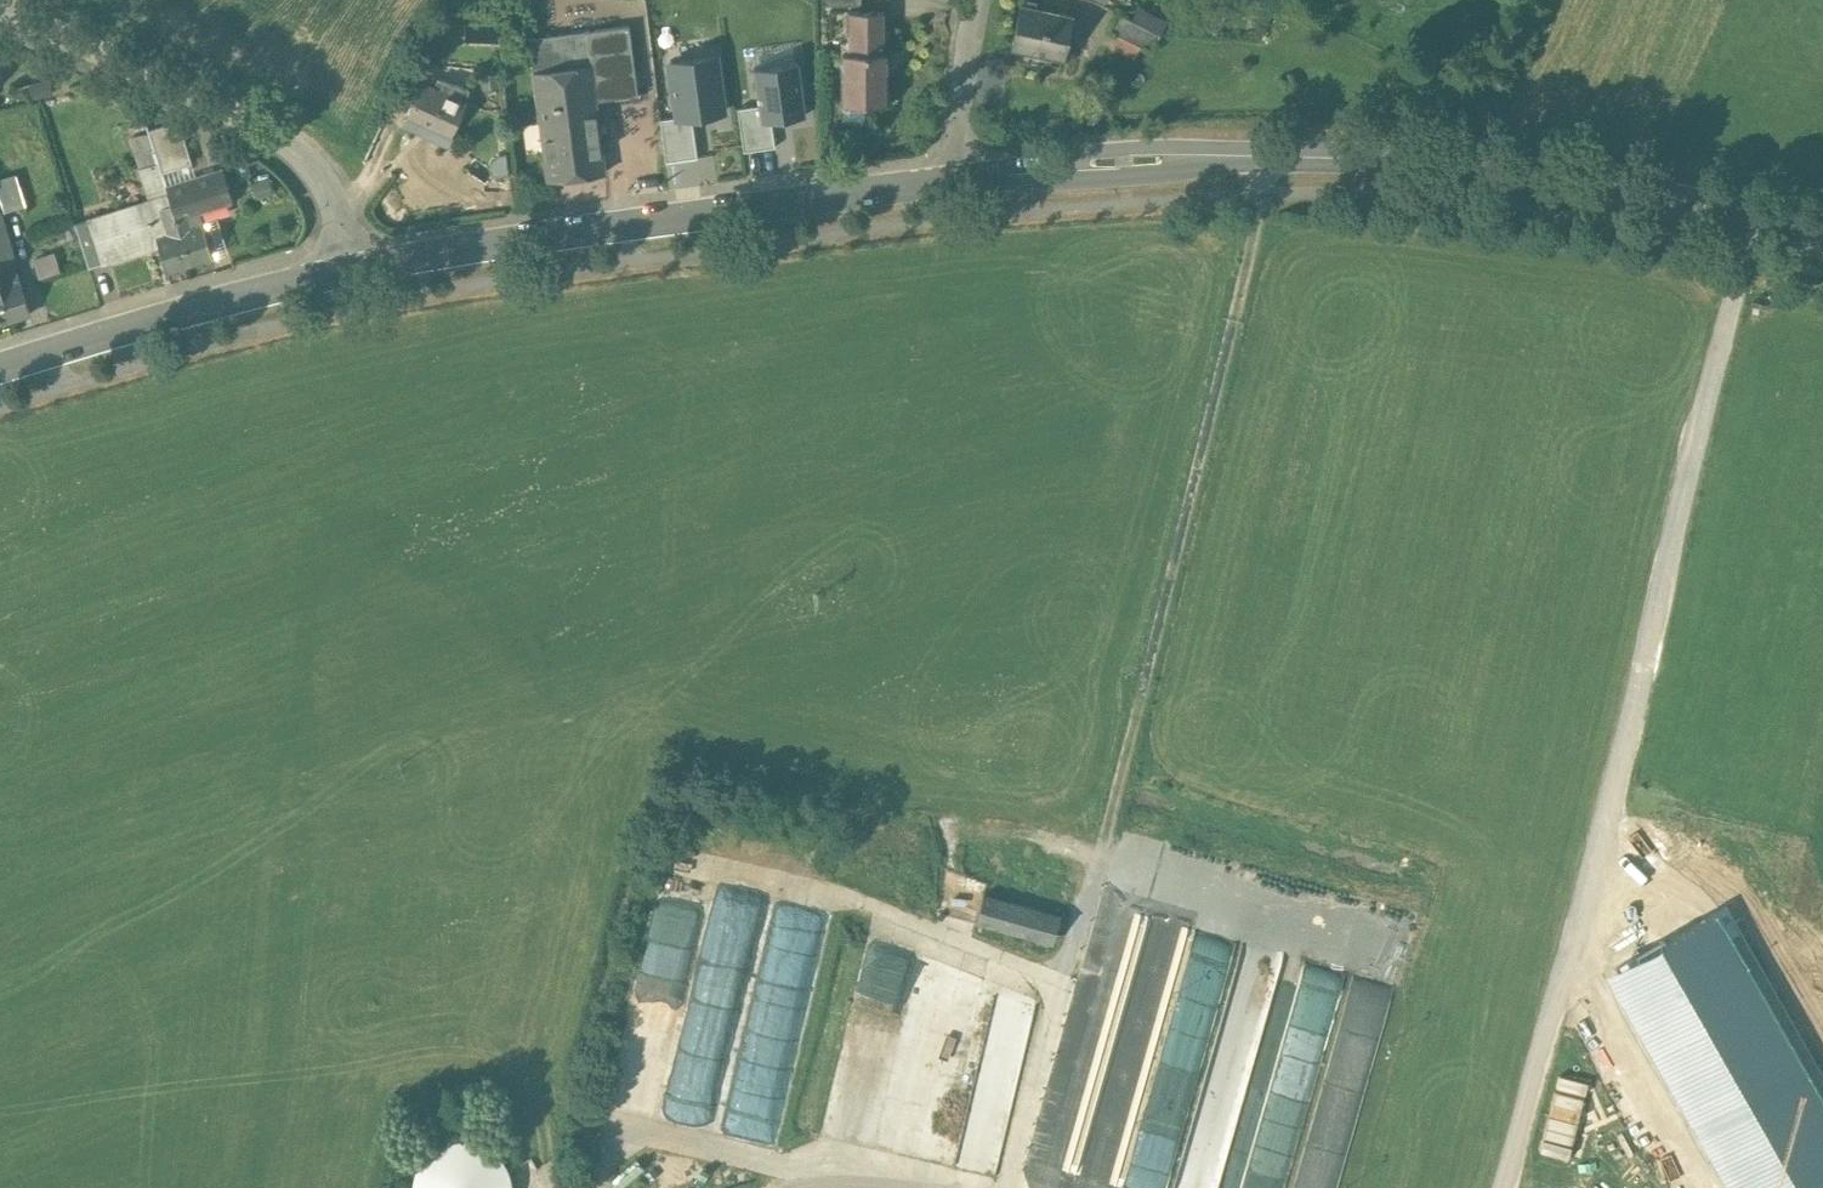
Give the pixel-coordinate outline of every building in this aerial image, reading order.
[(1073,12),(1019,2),(1010,48),(1044,55),(1046,46),(1066,50),(1073,12)] [(885,10),(847,11),(847,39),(841,41),(841,53),(842,53),(842,102),(864,102),(875,102),(877,105),(885,105),(890,100),(890,92),(887,90),(887,51),(886,51),(885,10)] [(1160,34),(1117,12),(1108,29),(1116,33),(1140,45),(1152,51),(1160,34)] [(629,25),(587,30),(592,64),(595,95),(596,100),(638,95),(629,25)] [(587,30),(529,38),(533,71),(592,64),(587,30)] [(1140,45),(1116,33),(1110,46),(1134,58),(1140,45)] [(698,118),(733,112),(724,52),(671,59),(679,115),(662,117),(669,160),(703,155),(698,118)] [(431,63),(410,60),(396,90),(414,99),(422,82),(431,63)] [(794,61),(758,67),(763,103),(743,106),(749,147),(781,142),(777,120),(802,117),(794,61)] [(592,64),(533,71),(537,102),(595,95),(592,64)] [(497,71),(479,69),(482,87),(499,85),(497,71)] [(469,89),(443,80),(439,89),(422,82),(414,99),(407,116),(434,128),(431,136),(446,143),(447,140),(448,140),(466,101),(464,101),(469,89)] [(595,95),(537,102),(547,180),(605,172),(596,100),(595,95)] [(864,102),(842,102),(842,123),(864,122),(864,102)] [(149,129),(162,171),(192,162),(182,132),(165,124),(149,129)] [(138,165),(158,160),(149,132),(130,137),(138,165)] [(148,199),(168,192),(158,160),(138,165),(148,199)] [(162,171),(166,185),(196,176),(192,162),(162,171)] [(196,176),(166,185),(176,219),(190,263),(212,256),(198,212),(233,201),(222,167),(196,176)] [(0,179),(0,197),(5,212),(26,205),(16,175),(0,179)] [(165,271),(190,263),(176,219),(168,192),(148,199),(88,218),(101,262),(157,245),(165,271)] [(0,216),(0,295),(8,320),(30,313),(0,216)] [(101,262),(88,218),(75,222),(88,266),(101,262)] [(58,250),(36,257),(42,276),(64,269),(58,250)] [(1060,914),(986,893),(979,918),(1053,939),(1060,914)] [(1728,905),(1616,968),(1741,1187),(1822,1187),(1822,1072),(1728,905)] [(1126,916),(1098,988),(1126,999),(1155,927),(1126,916)] [(512,1186),(509,1169),(500,1155),(487,1144),(471,1138),(453,1138),(437,1144),(424,1155),(416,1170),(413,1187),(512,1187),(512,1186)]
